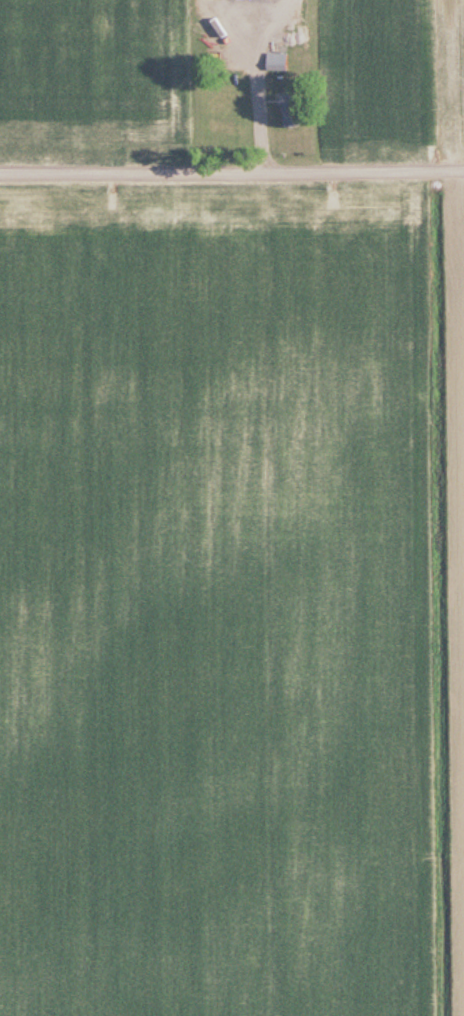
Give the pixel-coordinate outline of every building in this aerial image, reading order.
[(287,52),(266,52),(266,70),(287,70),(287,52)] [(282,94),(282,125),(302,125),(302,94),(282,94)]
